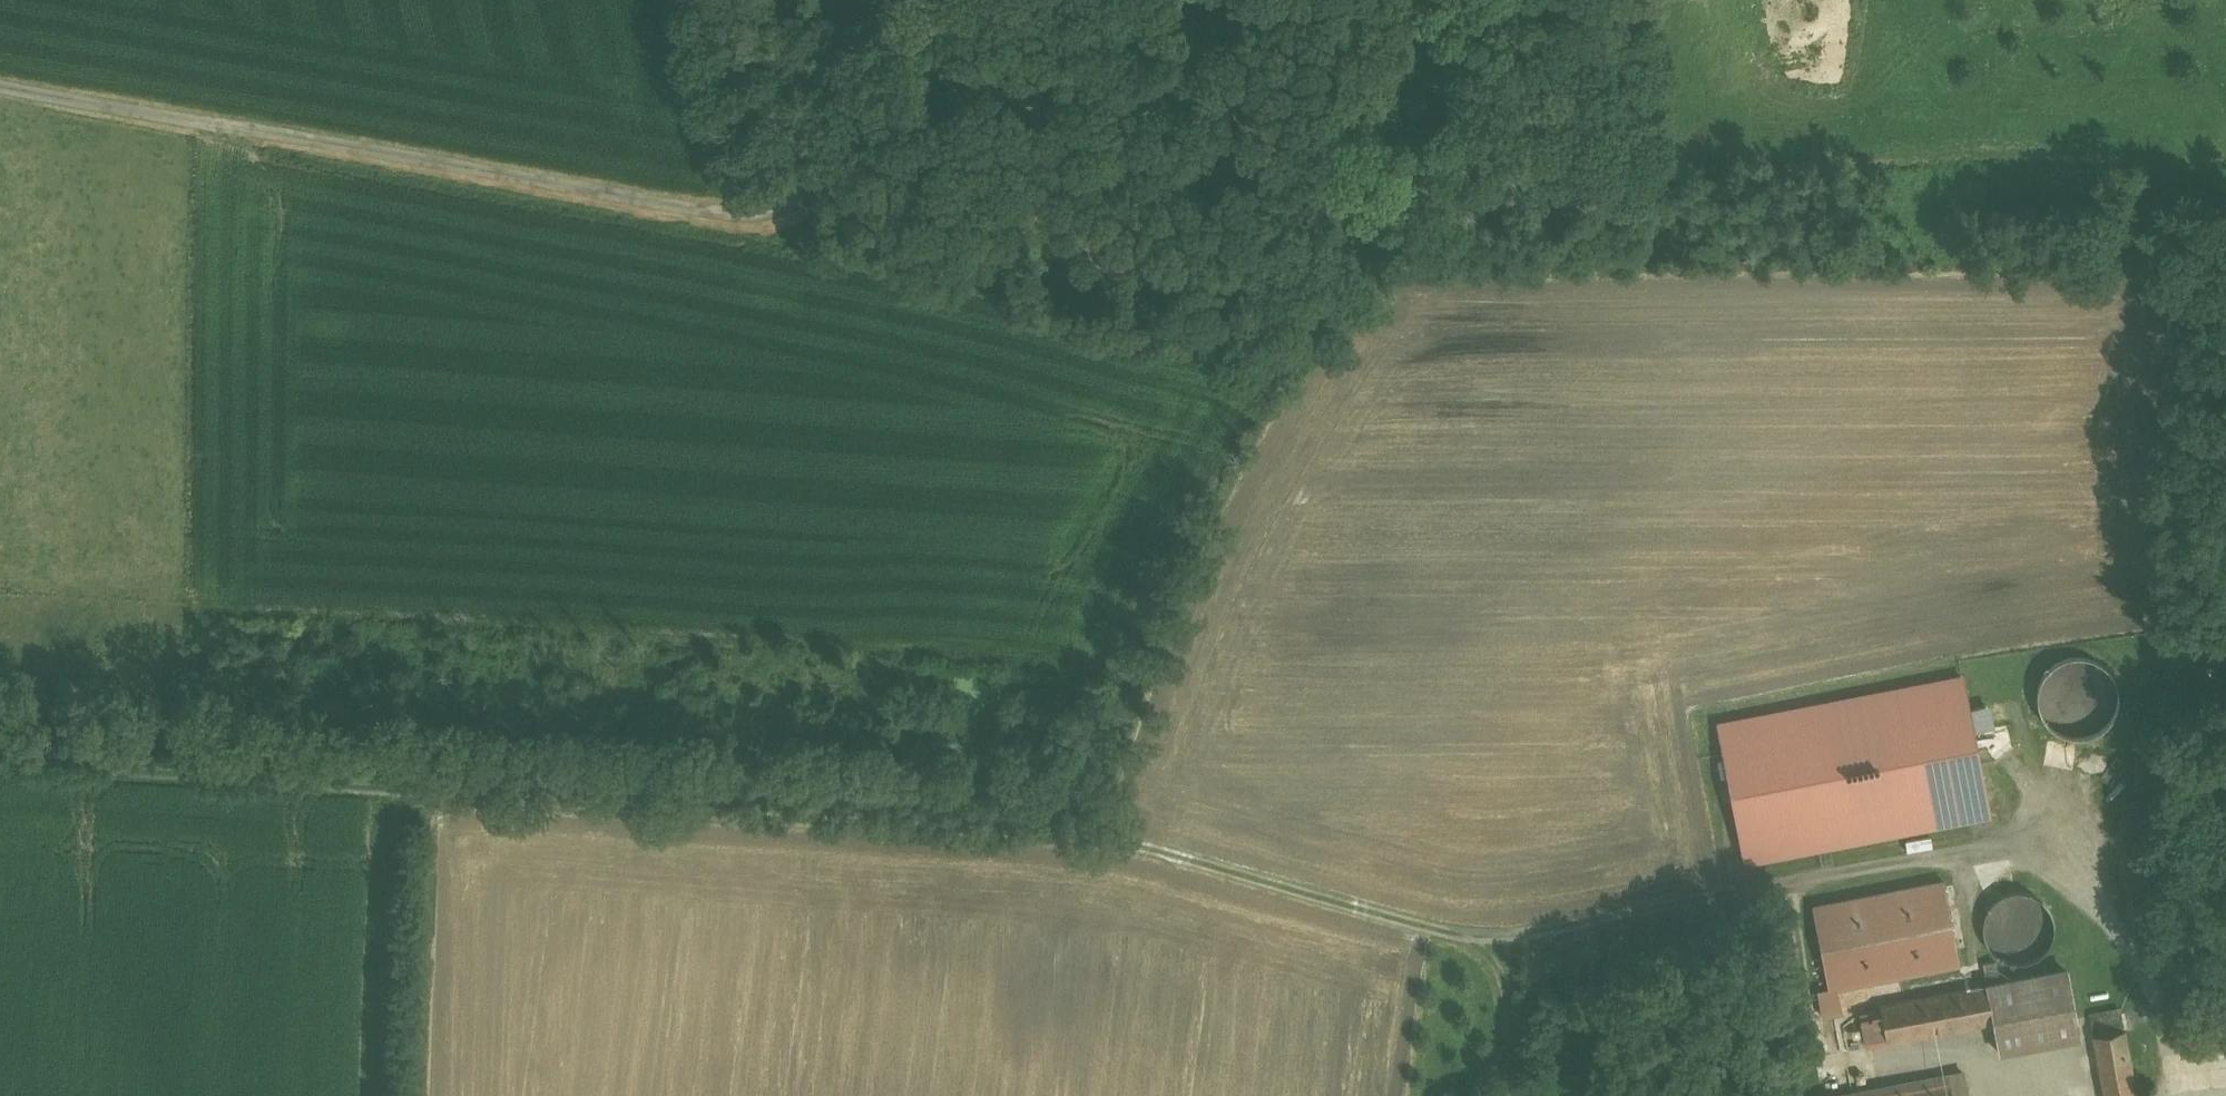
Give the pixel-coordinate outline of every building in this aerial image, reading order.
[(2093,681),(2091,661),(2074,662),(2075,670),(2059,671),(2060,684),(2093,681)] [(1747,863),(2005,821),(1982,676),(1723,718),(1747,863)] [(1991,730),(2005,728),(2001,705),(1987,707),(1991,730)] [(2097,706),(2066,709),(2068,733),(2114,728),(2112,705),(2097,707),(2097,706)] [(1946,882),(1814,908),(1830,989),(1830,991),(1840,989),(1961,965),(1946,882)] [(2025,893),(2018,893),(2011,894),(2007,895),(2004,897),(2000,899),(1996,902),(1992,906),(1990,909),(1987,914),(1986,917),(1985,920),(1984,924),(1984,930),(1985,936),(1986,940),(1988,944),(1990,949),(1994,954),(1998,957),(2003,960),(2006,962),(2011,963),(2016,964),(2021,964),(2027,964),(2033,962),(2037,960),(2041,957),(2044,954),(2048,951),(2050,948),(2051,945),(2053,942),(2054,938),(2055,934),(2055,931),(2055,927),(2055,923),(2054,919),(2053,916),(2051,912),(2049,909),(2047,906),(2045,904),(2042,901),(2039,898),(2034,896),(2029,894),(2025,893)] [(2007,982),(2004,962),(1975,966),(1977,974),(1982,973),(1984,985),(2007,982)] [(2069,972),(1989,987),(1996,1022),(1995,1022),(2000,1053),(2081,1038),(2069,972)] [(1830,991),(1830,989),(1819,991),(1823,1016),(1844,1012),(1840,989),(1830,991)] [(2092,1017),(2107,1095),(2138,1095),(2122,1011),(2092,1017)] [(1843,1095),(1969,1095),(1965,1073),(1843,1095)]
